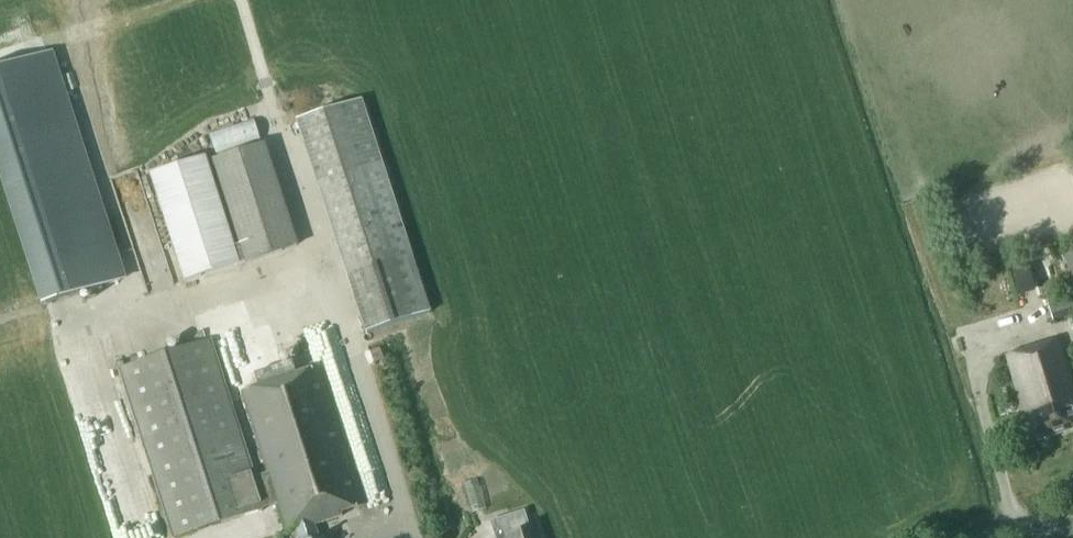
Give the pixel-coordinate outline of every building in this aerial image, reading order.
[(53,51),(0,68),(0,178),(41,307),(127,279),(53,51)] [(368,334),(431,313),(362,101),(300,121),(368,334)] [(261,141),(254,119),(209,133),(217,156),(261,141)] [(240,263),(246,262),(246,263),(299,248),(270,144),(217,159),(241,244),(235,245),(209,156),(154,173),(186,282),(241,266),(240,263)] [(1064,254),(1072,282),(1072,251),(1064,254)] [(1027,262),(1011,266),(1018,292),(1034,287),(1027,262)] [(1070,292),(1046,299),(1053,320),(1072,314),(1072,303),(1070,292)] [(316,525),(343,516),(342,513),(365,506),(321,367),(244,392),(269,472),(256,476),(212,338),(118,367),(172,537),(173,537),(279,504),(289,535),(296,533),(297,537),(320,537),(316,525)] [(1072,430),(1072,382),(1061,342),(1008,357),(1024,415),(1029,414),(1036,440),(1072,430)] [(115,498),(113,488),(107,489),(114,537),(129,537),(145,536),(140,501),(127,503),(126,497),(115,498)] [(537,527),(530,529),(525,511),(490,522),(495,537),(541,537),(537,527)]
